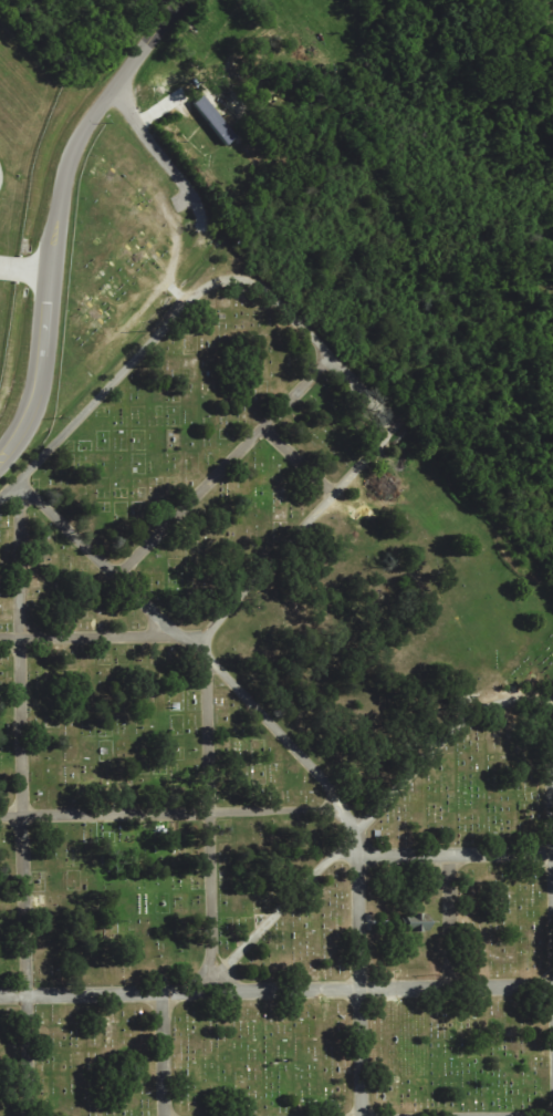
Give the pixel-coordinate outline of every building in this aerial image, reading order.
[(193,105),(228,145),(238,137),(203,96),(193,105)] [(405,933),(431,932),(431,914),(405,915),(405,933)]
